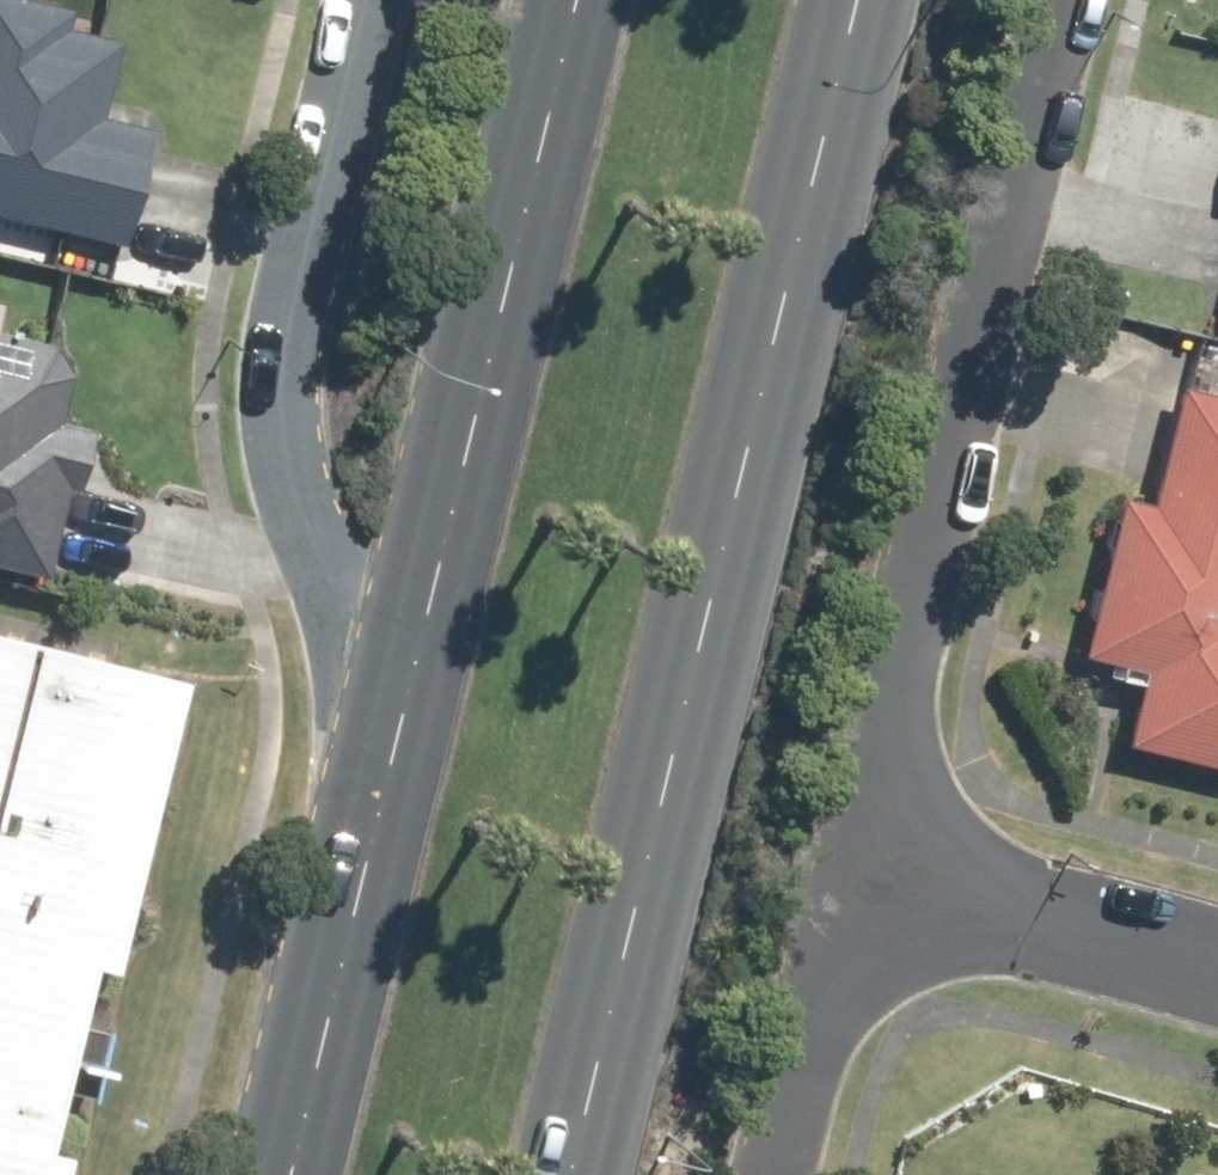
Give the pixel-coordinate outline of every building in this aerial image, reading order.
[(106,247),(134,130),(88,119),(111,23),(14,0),(0,0),(0,222),(106,247)] [(32,578),(71,421),(47,415),(56,379),(39,345),(0,336),(0,570),(32,578)] [(1217,774),(1217,398),(1166,384),(1135,503),(1110,497),(1068,657),(1128,673),(1109,745),(1217,774)] [(159,678),(0,640),(0,1174),(40,1174),(159,678)]
